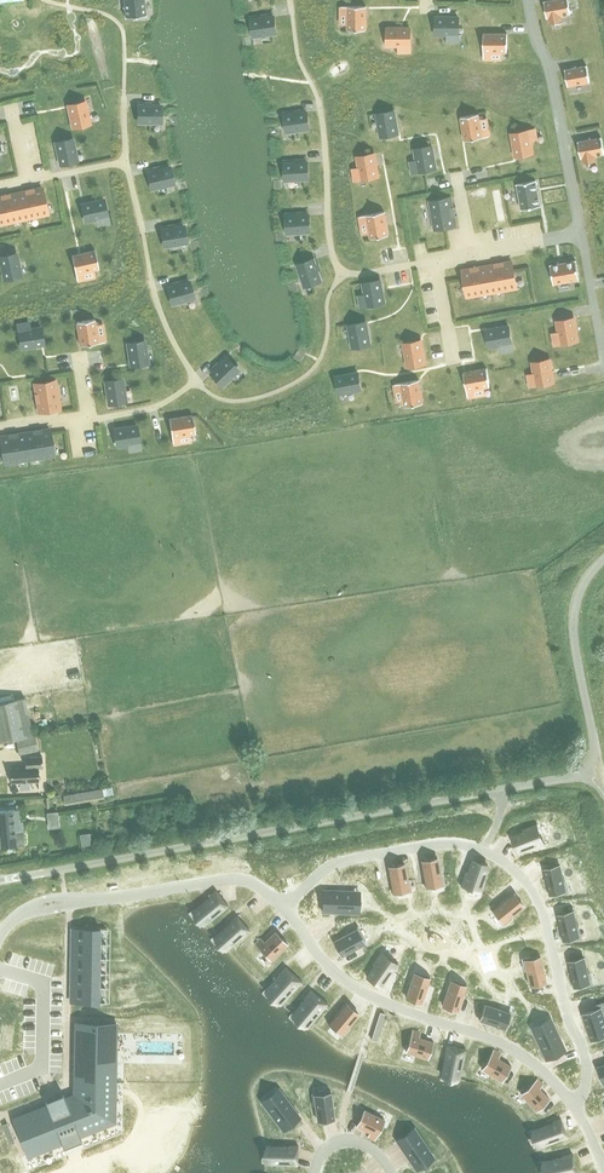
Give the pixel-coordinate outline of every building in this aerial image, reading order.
[(123,1),(125,17),(145,15),(144,1),(144,0),(133,0),(123,1)] [(568,0),(544,0),(547,16),(549,16),(549,20),(562,18),(561,14),(570,12),(568,0)] [(366,29),(366,5),(342,5),(342,10),(348,10),(348,29),(366,29)] [(274,15),(252,19),(254,35),(276,32),(274,15)] [(460,33),(460,16),(436,16),(436,33),(460,33)] [(412,44),(412,27),(388,27),(388,44),(412,44)] [(507,52),(507,34),(483,34),(483,58),(489,58),(489,52),(507,52)] [(590,81),(587,64),(565,68),(568,85),(590,81)] [(88,124),(83,102),(67,106),(72,128),(88,124)] [(160,121),(160,106),(138,106),(138,121),(160,121)] [(398,132),(394,110),(377,113),(381,135),(398,132)] [(306,111),(284,114),(287,130),(309,127),(306,111)] [(482,132),(479,114),(461,117),(465,141),(490,137),(489,131),(482,132)] [(532,151),(528,129),(512,132),(516,154),(532,151)] [(602,138),(578,142),(581,158),(583,158),(584,162),(596,159),(595,156),(603,154),(603,150),(602,138)] [(76,161),(71,139),(55,143),(60,165),(76,161)] [(435,167),(431,143),(415,146),(419,170),(435,167)] [(378,175),(374,152),(358,155),(362,178),(378,175)] [(307,161),(285,162),(286,179),(308,177),(307,161)] [(169,166),(148,171),(152,187),(173,182),(169,166)] [(540,205),(535,179),(517,182),(522,208),(540,205)] [(41,187),(29,190),(35,216),(47,213),(41,187)] [(35,216),(29,190),(17,192),(23,219),(35,216)] [(23,219),(17,192),(5,195),(11,221),(23,219)] [(5,195),(0,196),(0,224),(11,221),(5,195)] [(456,224),(451,196),(430,200),(435,228),(456,224)] [(107,214),(104,198),(82,203),(86,219),(107,214)] [(387,234),(383,210),(358,215),(359,220),(366,219),(369,237),(387,234)] [(309,214),(286,215),(288,232),(310,230),(309,214)] [(184,226),(162,230),(165,246),(186,242),(184,226)] [(99,268),(95,250),(72,256),(77,280),(83,279),(81,272),(99,268)] [(16,252),(0,256),(5,278),(21,274),(16,252)] [(313,258),(298,264),(305,285),(320,279),(313,258)] [(579,278),(576,259),(550,264),(553,282),(579,278)] [(516,287),(511,261),(499,263),(503,289),(516,287)] [(503,289),(499,263),(487,265),(491,292),(503,289)] [(491,292),(487,265),(474,268),(479,294),(491,292)] [(479,294),(474,268),(462,270),(467,296),(479,294)] [(384,301),(380,279),(364,282),(368,304),(384,301)] [(190,281),(169,287),(174,303),(195,297),(190,281)] [(578,341),(574,318),(558,321),(562,344),(578,341)] [(98,337),(95,319),(77,322),(81,346),(105,342),(104,336),(98,337)] [(370,343),(366,321),(349,324),(353,346),(370,343)] [(512,341),(509,325),(487,329),(490,345),(512,341)] [(44,344),(41,328),(19,331),(22,348),(44,344)] [(148,361),(144,339),(128,342),(131,364),(148,361)] [(425,361),(421,339),(404,342),(408,364),(425,361)] [(226,357),(210,372),(222,384),(238,369),(226,357)] [(553,380),(549,358),(533,361),(537,383),(553,380)] [(361,388),(358,371),(336,376),(339,392),(361,388)] [(489,389),(486,371),(462,375),(467,399),(472,398),(471,392),(489,389)] [(126,400),(122,378),(106,380),(109,403),(126,400)] [(60,409),(56,381),(35,384),(39,412),(60,409)] [(422,404),(418,381),(393,385),(394,390),(401,389),(404,407),(422,404)] [(196,435),(193,417),(170,421),(174,446),(181,445),(180,438),(196,435)] [(140,444),(137,427),(115,431),(118,447),(140,444)] [(53,455),(49,428),(36,430),(41,457),(53,455)] [(41,457),(36,430),(24,432),(28,459),(41,457)] [(28,459),(24,432),(12,434),(16,461),(28,459)] [(12,434),(0,436),(0,438),(4,463),(16,461),(12,434)] [(32,735),(25,698),(0,703),(0,741),(32,735)] [(19,753),(38,749),(35,735),(16,739),(19,753)] [(39,767),(43,767),(42,756),(25,757),(26,768),(10,768),(10,782),(39,781),(39,767)] [(102,787),(63,794),(65,804),(104,797),(103,794),(102,788),(102,787)] [(1,848),(24,846),(23,830),(14,831),(14,823),(16,823),(15,810),(0,811),(0,836),(1,848)] [(57,811),(47,812),(49,827),(58,826),(57,811)] [(525,830),(512,835),(518,851),(531,846),(531,848),(544,843),(537,824),(524,828),(525,830)] [(89,834),(80,835),(81,846),(90,844),(89,834)] [(436,857),(420,861),(425,887),(428,886),(436,884),(434,876),(439,875),(440,875),(439,873),(436,857)] [(465,872),(460,884),(479,891),(484,879),(482,878),(487,865),(471,859),(466,872),(465,872)] [(298,860),(274,866),(277,878),(285,876),(286,876),(291,874),(292,874),(301,872),(298,860)] [(404,863),(387,866),(392,892),(395,892),(396,892),(395,891),(403,890),(401,881),(406,880),(406,881),(407,880),(407,879),(404,863)] [(560,864),(543,868),(550,893),(552,893),(553,893),(553,892),(560,891),(558,882),(563,881),(564,881),(564,879),(560,864)] [(322,890),(321,911),(352,912),(353,891),(322,890)] [(214,891),(193,908),(206,924),(227,906),(214,891)] [(512,892),(492,909),(494,911),(494,912),(499,917),(506,912),(509,916),(509,917),(510,916),(523,905),(512,892)] [(573,910),(557,914),(563,939),(566,939),(566,938),(574,937),(571,928),(576,927),(577,927),(577,926),(573,910)] [(235,915),(215,933),(228,949),(249,931),(235,915)] [(76,934),(72,934),(72,943),(75,943),(75,942),(99,943),(99,928),(76,927),(76,934)] [(260,937),(254,943),(270,960),(287,943),(274,930),(264,940),(260,937)] [(348,933),(333,941),(341,956),(364,943),(363,941),(363,940),(359,934),(351,938),(349,934),(349,933),(348,933)] [(75,948),(72,948),(72,957),(75,957),(99,957),(99,943),(75,942),(75,943),(75,948)] [(374,964),(366,976),(380,985),(388,974),(389,975),(397,964),(380,952),(372,963),(374,964)] [(526,968),(525,968),(525,969),(529,985),(545,982),(539,956),(537,956),(536,956),(536,957),(529,958),(531,967),(526,968)] [(75,963),(71,963),(71,972),(75,972),(99,972),(99,957),(75,957),(75,963)] [(584,957),(568,960),(574,986),(576,986),(577,986),(577,985),(584,984),(582,975),(587,974),(588,974),(588,973),(584,957)] [(285,967),(266,987),(282,1001),(300,981),(285,967)] [(75,978),(71,977),(71,986),(75,987),(75,986),(98,987),(99,972),(75,972),(75,978)] [(410,982),(405,997),(421,1002),(430,977),(427,976),(426,976),(419,974),(416,982),(412,981),(411,980),(410,982)] [(447,989),(441,1005),(457,1010),(466,985),(463,984),(462,984),(455,982),(453,990),(448,989),(448,988),(447,988),(447,989)] [(75,992),(71,992),(71,1001),(98,1002),(98,987),(75,986),(75,987),(75,992)] [(310,992),(293,1013),(309,1026),(326,1005),(310,992)] [(583,1013),(591,1039),(603,1035),(603,1000),(593,1004),(595,1009),(583,1013)] [(345,1004),(328,1024),(330,1026),(331,1026),(336,1031),(342,1024),(346,1027),(346,1028),(347,1027),(358,1014),(345,1004)] [(483,1004),(478,1020),(503,1028),(504,1026),(504,1025),(506,1018),(498,1015),(500,1010),(499,1009),(483,1004)] [(47,1105),(13,1119),(27,1154),(61,1140),(63,1146),(64,1146),(63,1142),(78,1136),(80,1139),(81,1139),(79,1133),(112,1120),(114,1022),(76,1021),(75,1094),(65,1098),(63,1092),(61,1093),(62,1097),(48,1102),(46,1099),(44,1099),(47,1105)] [(551,1023),(532,1032),(545,1060),(564,1051),(551,1023)] [(412,1029),(405,1051),(428,1059),(433,1041),(419,1037),(420,1032),(412,1029)] [(446,1045),(440,1072),(458,1076),(464,1049),(446,1045)] [(493,1049),(481,1069),(501,1081),(510,1066),(498,1058),(500,1054),(493,1049)] [(537,1078),(520,1094),(536,1111),(549,1098),(539,1088),(543,1084),(537,1078)] [(316,1103),(315,1103),(315,1104),(317,1121),(334,1118),(330,1092),(328,1092),(327,1093),(320,1094),(321,1103),(316,1103)] [(281,1093),(264,1105),(283,1130),(299,1117),(281,1093)] [(363,1109),(355,1126),(369,1132),(366,1137),(374,1141),(385,1120),(363,1109)] [(560,1119),(534,1128),(540,1146),(566,1136),(560,1119)] [(416,1133),(399,1144),(416,1170),(434,1158),(416,1133)] [(297,1146),(269,1145),(269,1163),(296,1164),(297,1146)] [(545,1161),(547,1172),(575,1172),(571,1155),(545,1161)]
